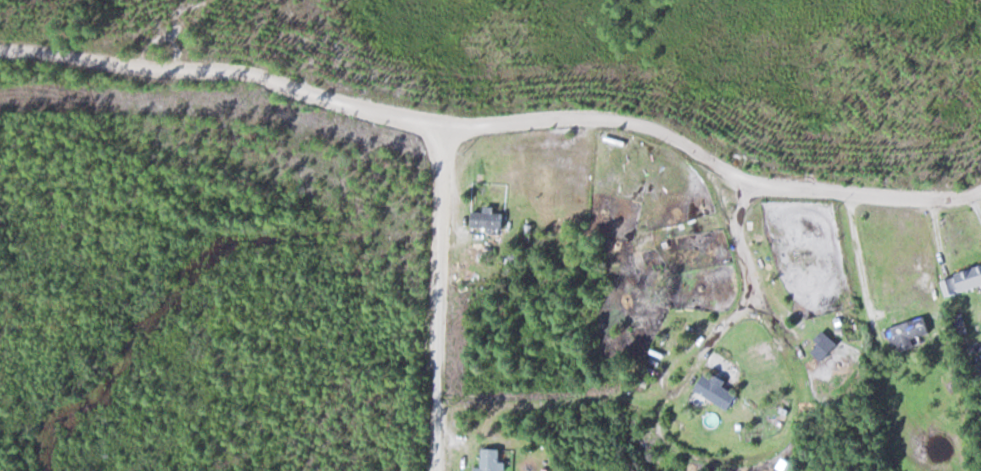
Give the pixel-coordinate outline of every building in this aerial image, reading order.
[(508,213),(498,213),(498,208),(487,208),(487,213),(474,213),(474,228),(508,228),(508,213)] [(688,277),(693,275),(689,267),(684,269),(688,277)] [(948,296),(980,288),(980,268),(944,278),(948,296)] [(927,345),(924,335),(934,333),(929,317),(891,328),(896,346),(901,344),(903,352),(927,345)] [(818,337),(822,347),(817,349),(821,359),(840,350),(832,331),(818,337)] [(743,393),(709,372),(698,389),(732,410),(743,393)] [(503,450),(482,449),(481,470),(503,470),(503,450)]
